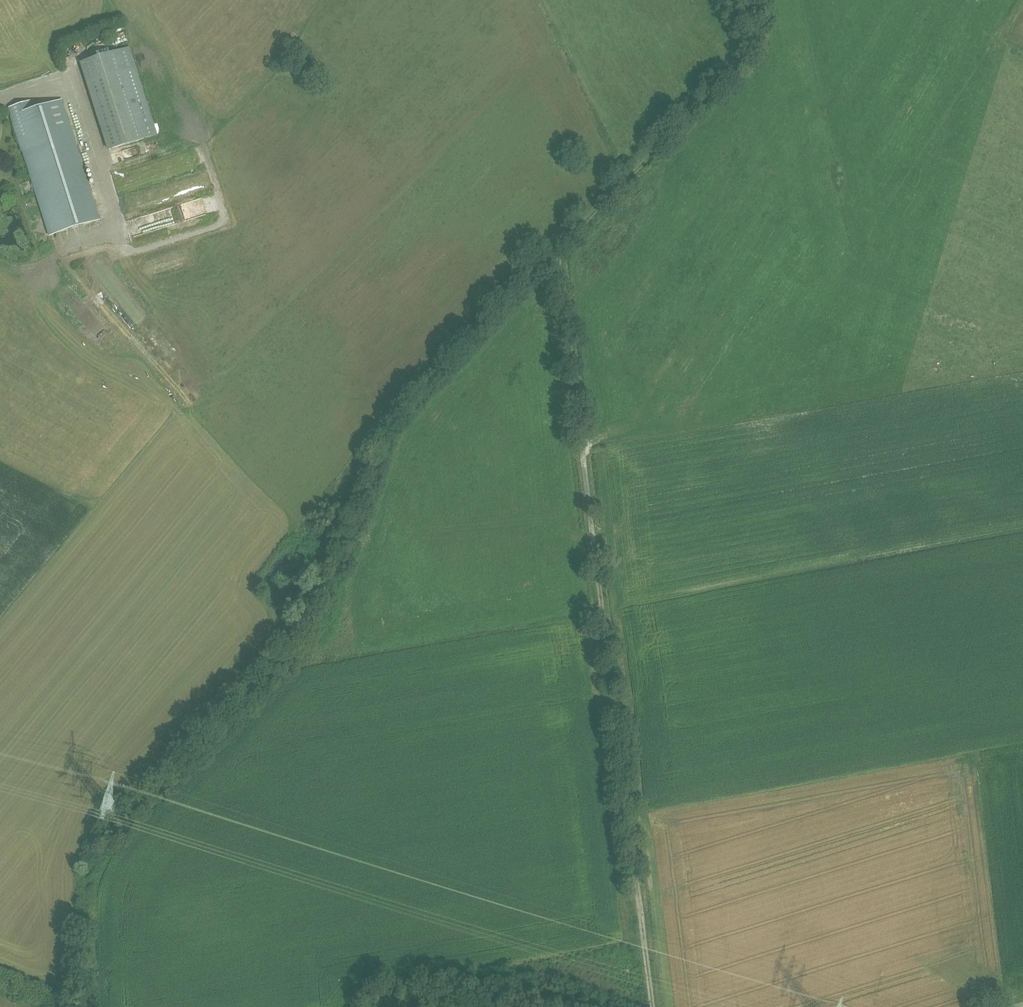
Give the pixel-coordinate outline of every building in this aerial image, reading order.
[(158,134),(130,47),(80,62),(108,150),(158,134)] [(62,100),(33,109),(30,99),(8,108),(11,116),(10,117),(49,236),(101,220),(62,100)]
